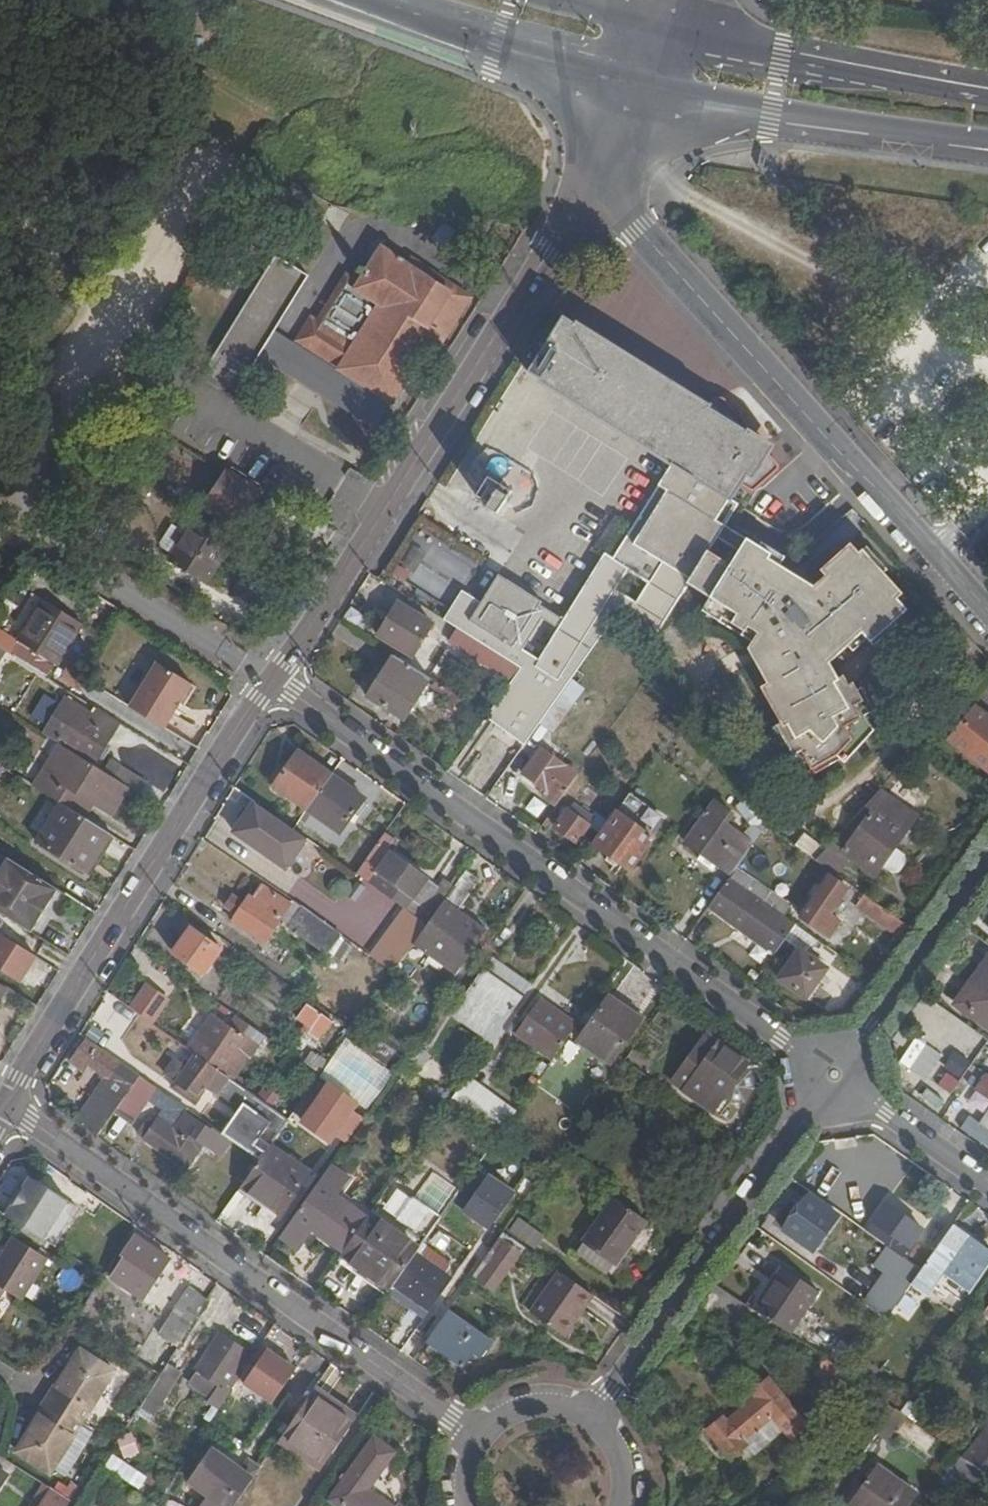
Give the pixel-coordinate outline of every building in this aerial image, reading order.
[(436,354),(469,302),(406,264),(382,249),(364,278),(357,289),(349,285),(323,327),(320,325),(307,346),(341,368),(339,370),(393,402),(427,350),(436,354)] [(280,252),(205,368),(238,389),(267,343),(278,328),(313,274),(280,252)] [(410,257),(406,264),(469,302),(472,297),(410,257)] [(295,339),(307,346),(320,325),(323,327),(349,285),(357,289),(364,278),(348,268),(318,316),(311,313),(295,339)] [(603,565),(596,576),(629,598),(621,610),(655,641),(695,582),(707,590),(704,594),(714,600),(709,609),(725,619),(723,623),(745,637),(751,629),(762,636),(755,649),(788,707),(780,713),(785,721),(781,724),(797,752),(794,755),(804,772),(813,768),(815,770),(830,763),(828,759),(840,752),(844,755),(851,747),(855,749),(875,727),(861,701),(865,699),(856,683),(851,685),(847,677),(835,683),(829,672),(833,669),(830,664),(865,632),(870,637),(877,631),(880,634),(907,610),(897,599),(903,594),(863,549),(859,552),(851,543),(822,570),(826,575),(819,582),(823,586),(814,594),(770,565),(773,560),(751,545),(735,570),(712,556),(765,476),(773,480),(777,480),(779,477),(779,472),(760,453),(767,442),(729,402),(726,401),(722,404),(715,416),(583,328),(581,332),(569,324),(536,378),(547,386),(544,390),(674,478),(614,571),(603,565)] [(278,328),(267,343),(383,418),(393,402),(339,370),(341,368),(307,346),(295,339),(278,328)] [(237,528),(259,494),(227,474),(205,508),(237,528)] [(496,526),(502,516),(509,504),(487,490),(480,501),(475,509),(486,516),(485,519),(496,526)] [(234,539),(197,516),(169,561),(205,584),(234,539)] [(503,575),(499,581),(536,605),(540,598),(503,575)] [(596,576),(565,623),(597,644),(621,610),(629,598),(596,576)] [(536,605),(499,581),(490,594),(471,582),(446,618),(519,666),(528,651),(513,641),(536,605)] [(46,677),(55,663),(57,664),(82,624),(43,601),(18,641),(0,630),(0,648),(46,677)] [(412,657),(432,623),(399,602),(378,637),(412,657)] [(560,695),(571,680),(597,644),(565,623),(540,658),(528,651),(519,666),(523,668),(489,714),(488,716),(495,720),(523,681),(536,683),(539,686),(548,686),(560,695)] [(404,719),(428,680),(392,659),(369,697),(404,719)] [(191,687),(157,665),(129,709),(164,731),(191,687)] [(560,695),(540,723),(553,732),(584,690),(571,680),(560,695)] [(540,723),(560,695),(548,686),(539,686),(536,683),(523,681),(495,720),(526,743),(540,723)] [(979,707),(952,738),(987,767),(987,715),(979,707)] [(95,760),(111,734),(100,728),(103,723),(80,708),(60,739),(95,760)] [(463,748),(471,737),(462,731),(455,741),(463,748)] [(105,774),(59,745),(33,787),(62,805),(79,816),(88,802),(111,816),(128,789),(118,782),(105,774)] [(556,805),(578,775),(542,748),(523,774),(546,791),(543,795),(556,805)] [(275,788),(307,810),(331,775),(299,753),(275,788)] [(112,763),(105,774),(118,782),(125,771),(112,763)] [(148,785),(125,771),(118,782),(128,789),(141,796),(148,785)] [(331,775),(307,810),(340,833),(364,798),(331,775)] [(917,815),(881,788),(815,861),(822,866),(836,876),(856,855),(862,860),(859,863),(875,875),(882,866),(890,872),(898,870),(904,861),(903,855),(894,848),(917,815)] [(687,843),(732,875),(737,867),(759,835),(766,826),(750,798),(737,807),(750,826),(743,835),(726,823),(732,814),(716,803),(687,843)] [(293,830),(256,803),(235,833),(275,861),(295,831),(293,830)] [(87,874),(111,836),(79,816),(62,805),(38,843),(87,874)] [(577,841),(588,824),(568,809),(555,827),(577,841)] [(652,838),(614,809),(591,842),(630,870),(652,838)] [(390,842),(383,837),(357,874),(427,924),(443,903),(448,896),(454,887),(443,879),(436,888),(383,852),(390,842)] [(340,862),(320,849),(303,874),(323,888),(340,862)] [(32,933),(58,891),(7,859),(0,870),(0,913),(32,933)] [(729,878),(783,917),(790,905),(737,867),(732,875),(729,878)] [(481,879),(467,869),(454,887),(448,896),(462,905),(481,879)] [(830,877),(801,917),(818,929),(846,889),(830,877)] [(729,878),(717,897),(782,944),(785,940),(800,950),(779,980),(806,999),(827,968),(808,955),(817,941),(783,917),(729,878)] [(279,922),(292,902),(264,882),(254,897),(249,894),(244,903),(236,914),(231,922),(264,943),(279,922)] [(905,933),(909,927),(857,890),(849,902),(901,939),(905,933)] [(236,914),(244,903),(233,895),(225,907),(236,914)] [(279,922),(288,928),(301,908),(292,902),(279,922)] [(457,913),(443,903),(427,924),(414,943),(425,950),(435,938),(444,944),(440,949),(447,954),(451,949),(464,957),(483,931),(457,913)] [(342,937),(301,908),(288,928),(329,956),(342,937)] [(32,933),(0,913),(0,984),(13,992),(20,996),(52,946),(32,933)] [(204,973),(220,950),(190,929),(173,952),(204,973)] [(439,965),(447,954),(440,949),(444,944),(435,938),(425,950),(414,943),(412,945),(439,965)] [(956,1004),(987,1027),(987,959),(956,1004)] [(488,1047),(523,997),(486,971),(453,1015),(481,1034),(477,1039),(488,1047)] [(211,997),(218,986),(202,975),(195,986),(211,997)] [(6,1002),(13,992),(0,984),(0,998),(6,1002)] [(132,1010),(151,1023),(167,1001),(146,987),(132,1010)] [(610,996),(579,1041),(611,1063),(641,1019),(610,996)] [(516,1035),(553,1060),(577,1026),(541,1000),(516,1035)] [(290,1023),(319,1040),(331,1020),(302,1003),(290,1023)] [(262,1033),(238,1016),(228,1029),(212,1018),(189,1050),(195,1054),(231,1079),(262,1033)] [(347,1036),(387,1065),(399,1047),(376,1031),(371,1038),(364,1034),(370,1026),(360,1019),(352,1029),(347,1036)] [(715,1049),(686,1091),(716,1111),(728,1092),(734,1096),(748,1096),(758,1081),(755,1067),(748,1062),(753,1056),(719,1032),(710,1045),(715,1049)] [(569,1041),(559,1056),(569,1063),(579,1048),(569,1041)] [(118,1109),(138,1079),(87,1042),(72,1063),(81,1069),(85,1064),(90,1067),(108,1080),(78,1123),(99,1137),(118,1109)] [(898,1060),(910,1087),(938,1074),(926,1047),(898,1060)] [(427,1059),(413,1049),(397,1072),(411,1082),(427,1059)] [(237,1083),(231,1079),(195,1054),(188,1065),(177,1057),(165,1075),(176,1082),(172,1088),(196,1104),(208,1087),(225,1099),(237,1083)] [(86,1072),(90,1067),(85,1064),(81,1069),(86,1072)] [(935,1085),(950,1093),(958,1079),(943,1071),(935,1085)] [(986,1073),(975,1089),(987,1098),(987,1074),(986,1073)] [(138,1079),(118,1109),(134,1121),(157,1088),(140,1076),(138,1079)] [(446,1107),(476,1129),(496,1102),(465,1079),(446,1107)] [(338,1150),(364,1112),(319,1081),(293,1119),(338,1150)] [(933,1081),(920,1093),(933,1108),(946,1096),(933,1081)] [(288,1119),(237,1083),(225,1099),(239,1109),(222,1134),(230,1140),(259,1160),(269,1146),(288,1119)] [(435,1085),(428,1095),(443,1105),(450,1095),(435,1085)] [(182,1106),(165,1094),(158,1103),(175,1116),(182,1106)] [(221,1153),(230,1140),(222,1134),(188,1110),(174,1131),(158,1121),(153,1127),(145,1139),(144,1140),(160,1151),(161,1149),(187,1166),(203,1141),(221,1153)] [(145,1139),(153,1127),(146,1122),(138,1135),(145,1139)] [(259,1160),(239,1188),(245,1192),(279,1215),(308,1173),(269,1146),(259,1160)] [(348,1178),(331,1165),(281,1236),(298,1248),(312,1229),(344,1252),(368,1218),(336,1195),(348,1178)] [(433,1173),(415,1199),(442,1218),(460,1192),(433,1173)] [(31,1178),(21,1193),(6,1216),(56,1248),(74,1220),(70,1216),(75,1207),(31,1178)] [(391,1187),(378,1207),(393,1216),(406,1196),(391,1187)] [(245,1192),(239,1188),(217,1219),(223,1223),(245,1192)] [(6,1216),(21,1193),(16,1190),(1,1213),(6,1216)] [(419,1249),(442,1218),(415,1199),(413,1198),(397,1220),(401,1223),(394,1232),(419,1249)] [(609,1274),(646,1222),(615,1200),(578,1253),(609,1274)] [(885,1203),(865,1230),(903,1256),(922,1229),(885,1203)] [(803,1206),(777,1242),(805,1261),(831,1225),(803,1206)] [(368,1218),(344,1252),(341,1255),(391,1290),(393,1286),(416,1254),(419,1249),(394,1232),(370,1214),(368,1218)] [(487,1232),(499,1240),(501,1237),(504,1233),(508,1226),(496,1218),(487,1232)] [(534,1249),(543,1233),(514,1218),(505,1234),(534,1249)] [(952,1225),(922,1269),(911,1284),(928,1296),(944,1274),(970,1291),(987,1266),(987,1252),(952,1225)] [(474,1275),(499,1240),(487,1232),(486,1232),(462,1267),(474,1275)] [(868,1232),(859,1244),(872,1253),(880,1241),(868,1232)] [(125,1262),(114,1279),(143,1298),(169,1258),(135,1236),(124,1252),(129,1256),(125,1262)] [(499,1240),(474,1275),(495,1291),(504,1278),(516,1286),(525,1273),(513,1265),(521,1252),(501,1237),(499,1240)] [(0,1260),(0,1288),(6,1292),(22,1302),(48,1259),(14,1238),(0,1260)] [(427,1245),(419,1256),(451,1279),(451,1262),(427,1245)] [(818,1267),(852,1290),(862,1277),(828,1253),(818,1267)] [(416,1254),(393,1286),(429,1311),(451,1279),(419,1256),(416,1254)] [(109,1275),(114,1279),(125,1262),(119,1258),(109,1275)] [(783,1270),(754,1311),(787,1333),(790,1335),(818,1294),(783,1270)] [(563,1336),(591,1296),(559,1273),(530,1314),(563,1336)] [(700,1309),(740,1335),(754,1311),(717,1285),(700,1309)] [(178,1347),(208,1300),(189,1287),(149,1350),(169,1362),(178,1347)] [(448,1311),(427,1342),(464,1367),(473,1352),(481,1357),(491,1341),(448,1311)] [(208,1400),(219,1408),(243,1372),(238,1369),(249,1352),(221,1334),(189,1379),(212,1394),(208,1400)] [(190,1354),(178,1347),(169,1362),(166,1367),(177,1375),(190,1354)] [(110,1368),(76,1348),(54,1387),(52,1386),(39,1407),(41,1408),(15,1445),(49,1466),(110,1368)] [(242,1384),(271,1404),(295,1370),(266,1350),(242,1384)] [(806,1360),(817,1367),(823,1358),(814,1351),(812,1350),(806,1360)] [(839,1392),(840,1390),(850,1377),(848,1375),(839,1369),(823,1358),(817,1367),(814,1373),(839,1392)] [(166,1367),(161,1375),(141,1406),(153,1413),(177,1375),(166,1367)] [(730,1460),(742,1450),(747,1445),(743,1440),(771,1417),(775,1421),(793,1407),(770,1380),(751,1394),(754,1399),(727,1421),(723,1417),(705,1432),(730,1460)] [(316,1387),(279,1440),(321,1469),(353,1422),(328,1404),(332,1398),(316,1387)] [(357,1416),(332,1398),(328,1404),(353,1422),(357,1416)] [(793,1407),(775,1421),(784,1431),(791,1440),(808,1425),(793,1407)] [(888,1442),(906,1417),(900,1412),(896,1409),(878,1435),(888,1442)] [(784,1431),(775,1421),(771,1417),(743,1440),(747,1445),(742,1450),(750,1460),(784,1431)] [(963,1459),(987,1476),(987,1425),(963,1459)] [(121,1459),(137,1454),(130,1432),(115,1437),(121,1459)] [(369,1489),(394,1452),(374,1438),(330,1499),(339,1505),(392,1505),(369,1489)] [(253,1477),(213,1451),(191,1482),(205,1491),(199,1499),(203,1502),(200,1505),(233,1505),(253,1477)] [(107,1455),(100,1469),(140,1490),(148,1476),(107,1455)] [(984,1492),(987,1487),(987,1476),(963,1459),(959,1456),(950,1469),(984,1492)] [(917,1495),(877,1466),(850,1503),(853,1505),(910,1505),(917,1495)] [(31,1505),(66,1505),(69,1501),(44,1485),(31,1505)]
